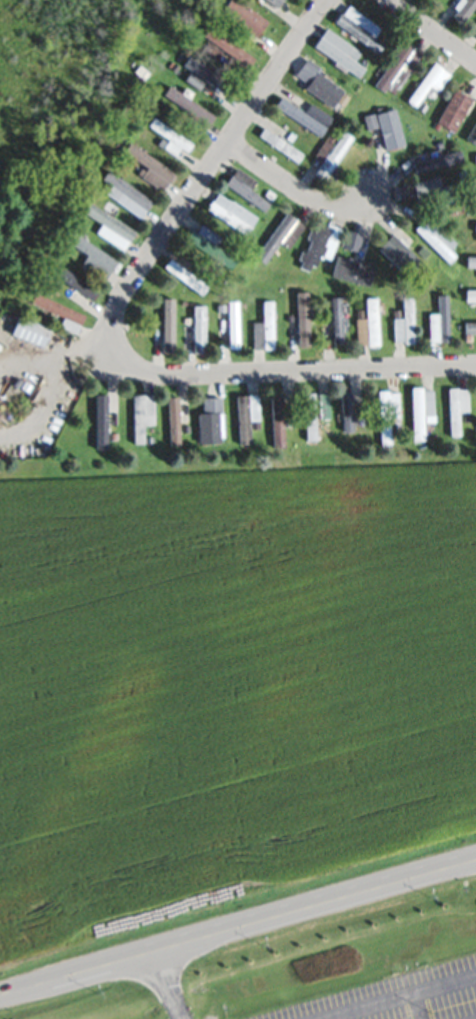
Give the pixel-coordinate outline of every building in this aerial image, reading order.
[(220,12),(228,0),(238,0),(267,19),(256,37),(220,12)] [(267,13),(280,0),(255,0),(267,13)] [(454,6),(458,0),(475,0),(475,2),(461,22),(452,15),(457,8),(454,6)] [(349,5),(381,27),(374,37),(384,43),(378,51),(335,22),(341,12),(343,13),(349,5)] [(466,32),(475,40),(475,20),(466,32)] [(209,26),(253,56),(247,66),(202,36),(209,26)] [(313,45),(319,36),(364,68),(357,77),(313,45)] [(206,40),(222,50),(215,59),(200,49),(206,40)] [(405,41),(421,52),(397,87),(389,81),(384,90),(375,84),(405,41)] [(344,52),(349,45),(360,53),(356,59),(344,52)] [(176,60),(181,65),(176,70),(171,65),(176,60)] [(190,60),(234,88),(228,98),(183,70),(190,60)] [(347,99),(335,115),(303,92),(306,87),(303,84),(294,78),(305,61),(318,71),(315,75),(347,99)] [(435,61),(449,72),(437,89),(429,84),(414,105),(407,100),(435,61)] [(183,85),(188,77),(202,85),(197,93),(183,85)] [(169,88),(214,117),(203,135),(183,123),(189,114),(163,97),(169,88)] [(455,88),(471,98),(452,130),(436,120),(455,88)] [(279,96),(316,119),(320,113),(324,115),(320,122),(324,125),(317,136),(272,107),(279,96)] [(426,106),(423,112),(416,108),(419,102),(426,106)] [(394,105),(404,144),(385,149),(375,110),(394,105)] [(365,114),(374,113),(376,125),(367,127),(365,114)] [(152,120),(190,147),(180,162),(162,150),(167,143),(146,128),(152,120)] [(462,143),(475,122),(475,140),(470,149),(462,143)] [(264,127),(302,153),(297,161),(258,136),(264,127)] [(354,134),(323,180),(314,174),(324,159),(315,153),(329,132),(337,138),(344,127),(354,134)] [(127,145),(171,175),(159,193),(139,179),(145,170),(121,154),(127,145)] [(416,173),(412,162),(459,148),(462,159),(416,173)] [(77,172),(80,163),(95,169),(91,178),(77,172)] [(457,171),(465,169),(467,177),(460,179),(457,171)] [(107,172),(152,204),(140,220),(105,195),(109,188),(100,182),(107,172)] [(224,183),(230,174),(269,201),(263,210),(224,183)] [(411,183),(439,175),(441,185),(461,180),(464,191),(417,204),(411,183)] [(206,208),(217,191),(233,201),(233,200),(257,215),(245,234),(206,208)] [(85,197),(78,208),(73,205),(80,194),(85,197)] [(89,205),(135,234),(124,252),(96,235),(101,227),(83,215),(89,205)] [(288,211),(306,224),(289,247),(281,241),(265,262),(256,256),(288,211)] [(413,228),(421,220),(423,222),(430,215),(457,241),(449,249),(454,255),(448,262),(413,228)] [(184,238),(190,229),(195,232),(200,224),(220,236),(215,244),(237,257),(231,267),(184,238)] [(318,227),(331,232),(328,241),(326,241),(322,249),(325,250),(322,259),(319,258),(315,268),(311,267),(308,274),(298,270),(301,264),(298,263),(302,254),(306,255),(311,243),(306,242),(310,232),(315,234),(318,227)] [(379,246),(392,232),(422,261),(409,275),(379,246)] [(73,233),(117,264),(105,283),(81,267),(87,258),(66,243),(73,233)] [(422,244),(433,255),(428,260),(417,249),(422,244)] [(466,255),(475,255),(475,268),(466,267),(466,255)] [(160,266),(167,256),(192,273),(196,268),(203,273),(199,279),(211,287),(204,297),(160,266)] [(364,287),(369,267),(331,258),(326,278),(364,287)] [(53,261),(98,292),(90,304),(46,272),(53,261)] [(465,289),(475,289),(475,300),(465,300),(465,289)] [(34,291),(83,313),(78,323),(29,302),(34,291)] [(446,293),(448,340),(429,341),(427,309),(434,308),(434,312),(437,312),(436,293),(446,293)] [(411,294),(414,343),(404,344),(404,340),(393,341),(392,309),(401,308),(401,294),(411,294)] [(330,296),(339,295),(342,343),(333,344),(330,296)] [(377,295),(379,343),(366,344),(366,340),(356,340),(355,316),(357,316),(357,309),(363,309),(364,317),(366,317),(366,296),(377,295)] [(306,296),(309,349),(298,350),(295,297),(306,296)] [(169,300),(158,300),(157,353),(169,353),(169,300)] [(205,303),(205,352),(193,352),(193,303),(205,303)] [(225,303),(225,310),(217,311),(216,304),(225,303)] [(238,303),(239,349),(228,350),(227,303),(238,303)] [(272,303),(272,352),(251,352),(251,326),(261,326),(261,303),(272,303)] [(40,309),(53,315),(50,323),(37,317),(40,309)] [(17,321),(47,333),(40,350),(10,338),(17,321)] [(464,321),(475,321),(475,332),(464,332),(464,321)] [(411,386),(422,385),(422,390),(432,389),(433,413),(423,414),(425,438),(414,439),(411,386)] [(447,387),(459,386),(459,389),(468,388),(469,412),(459,413),(461,436),(450,437),(447,387)] [(377,389),(388,389),(388,393),(397,393),(399,416),(390,417),(391,444),(380,444),(377,389)] [(341,392),(361,391),(364,415),(361,415),(362,423),(354,424),(356,438),(346,439),(341,392)] [(132,396),(153,396),(154,427),(142,427),(142,445),(133,446),(132,396)] [(168,396),(177,396),(180,445),(170,445),(168,396)] [(303,442),(314,442),(314,396),(303,396),(303,442)] [(269,397),(281,397),(284,450),(273,451),(269,397)] [(309,397),(317,397),(320,442),(312,442),(309,397)] [(238,436),(237,430),(235,400),(256,398),(258,432),(248,433),(248,447),(238,448),(238,436)] [(203,448),(198,448),(197,417),(201,417),(201,401),(205,401),(216,400),(220,400),(220,416),(217,416),(218,447),(207,448),(203,448)]
